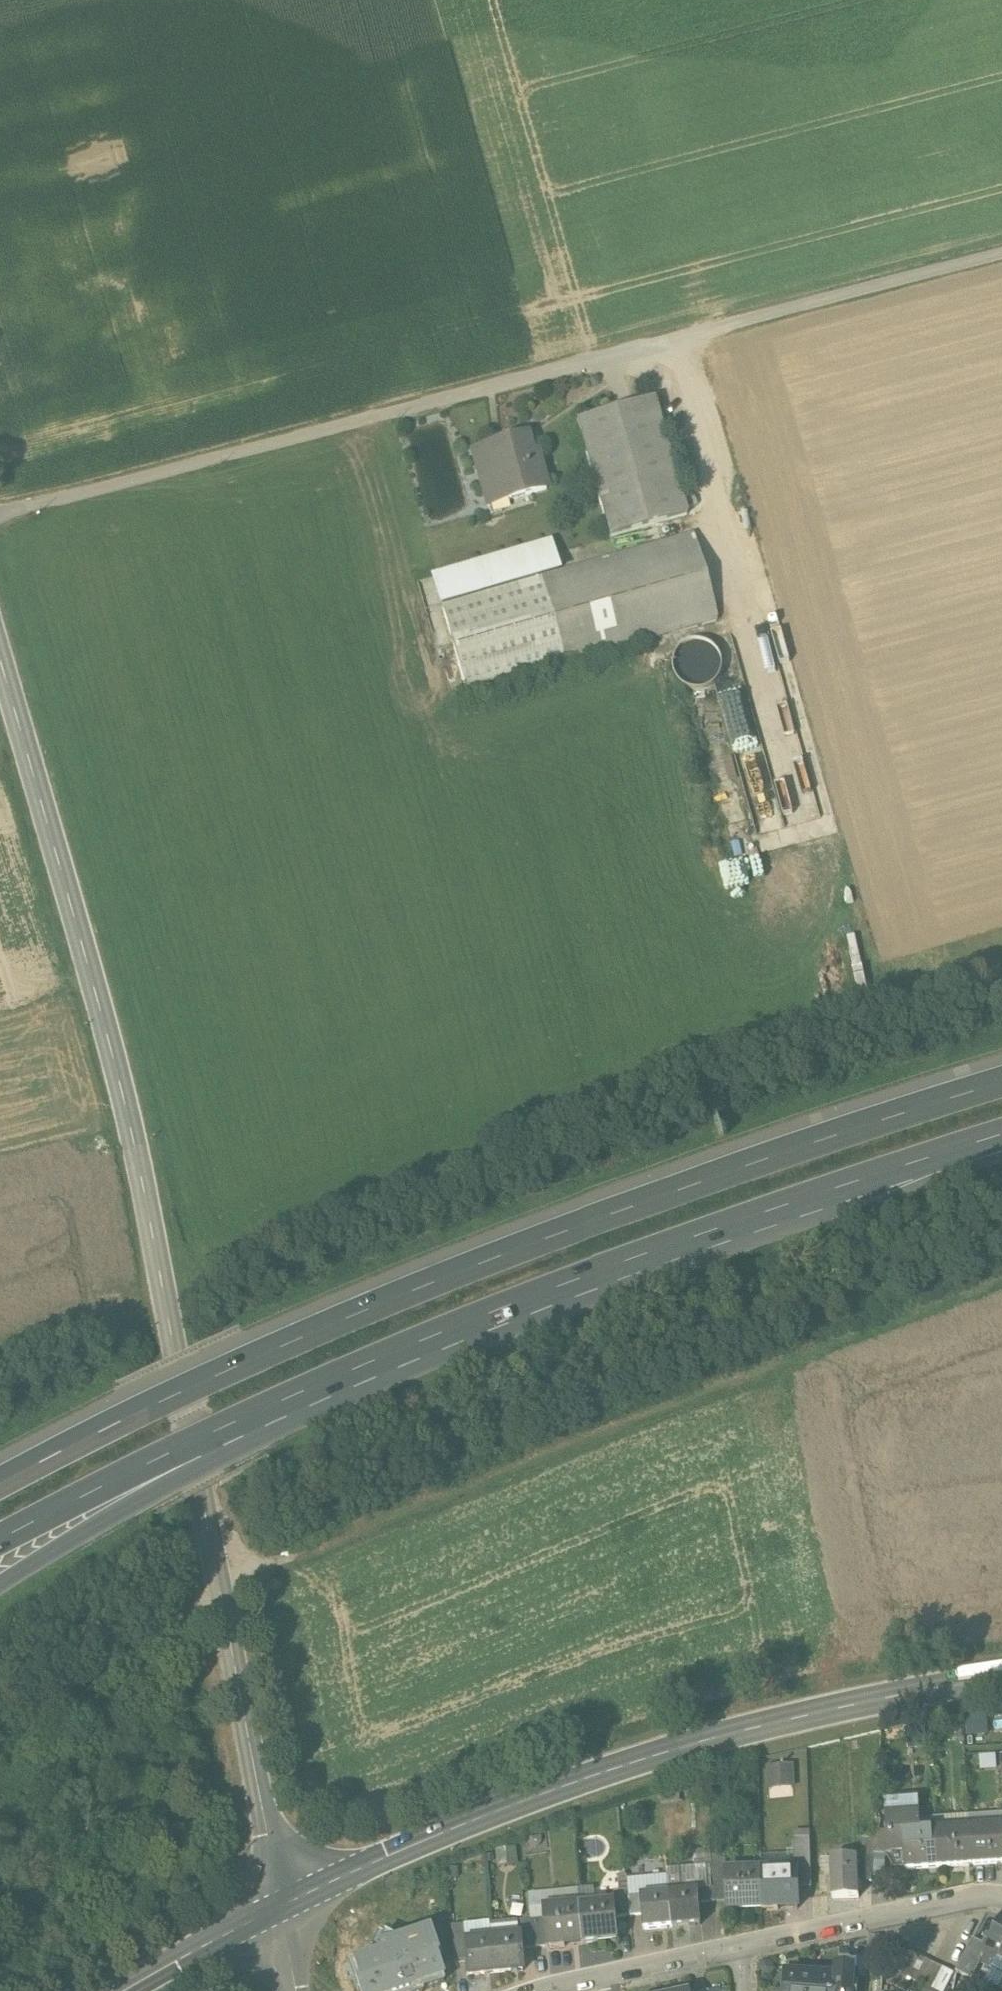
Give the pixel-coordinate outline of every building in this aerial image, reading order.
[(653,400),(576,422),(609,538),(686,516),(653,400)] [(502,444),(472,452),(487,506),(490,506),(488,501),(507,496),(508,501),(546,490),(535,454),(531,455),(526,437),(524,437),(524,439),(503,445),(502,444)] [(692,535),(538,579),(563,665),(717,621),(692,535)] [(719,678),(722,666),(719,653),(710,644),(697,641),(685,644),(676,654),(673,666),(676,679),(685,688),(698,691),(710,687),(719,678)] [(795,1795),(796,1763),(770,1762),(770,1795),(795,1795)] [(936,1835),(917,1836),(916,1818),(888,1819),(888,1828),(890,1857),(904,1856),(905,1873),(938,1871),(936,1835)] [(874,1844),(872,1879),(883,1880),(885,1858),(890,1857),(888,1828),(876,1829),(874,1844)] [(971,1832),(973,1868),(1001,1866),(1001,1830),(971,1832)] [(971,1832),(936,1835),(938,1871),(973,1868),(971,1832)] [(794,1872),(795,1893),(811,1892),(808,1842),(791,1843),(793,1872),(794,1872)] [(856,1862),(856,1884),(871,1884),(872,1879),(874,1844),(862,1844),(862,1861),(856,1862)] [(710,1873),(711,1905),(725,1904),(724,1872),(724,1860),(710,1860),(710,1873)] [(856,1862),(833,1863),(833,1875),(831,1875),(831,1901),(856,1901),(856,1884),(856,1862)] [(793,1874),(775,1874),(775,1873),(760,1873),(760,1874),(761,1913),(776,1912),(776,1908),(794,1907),(794,1912),(796,1912),(795,1893),(794,1872),(793,1872),(793,1874)] [(695,1877),(697,1906),(711,1905),(710,1873),(695,1875),(695,1877)] [(760,1874),(740,1875),(740,1874),(724,1875),(725,1904),(725,1914),(741,1914),(741,1909),(759,1908),(759,1913),(761,1913),(760,1874)] [(667,1881),(668,1897),(671,1930),(699,1928),(697,1906),(696,1894),(695,1877),(667,1881)] [(615,1904),(616,1921),(631,1920),(629,1901),(627,1884),(626,1880),(618,1881),(619,1895),(613,1895),(614,1905),(615,1904)] [(629,1901),(639,1900),(641,1919),(642,1933),(671,1930),(668,1897),(667,1881),(627,1884),(629,1901)] [(629,1901),(631,1920),(641,1919),(639,1900),(629,1901)] [(613,1906),(595,1908),(595,1906),(580,1908),(580,1909),(583,1947),(598,1946),(598,1941),(616,1940),(616,1944),(618,1944),(616,1921),(615,1904),(614,1905),(613,1905),(613,1906)] [(580,1909),(561,1911),(561,1910),(544,1912),(545,1922),(548,1949),(548,1950),(564,1949),(563,1944),(581,1943),(582,1947),(583,1947),(580,1909)] [(980,1963),(1001,1974),(1001,1920),(980,1963)] [(518,1926),(518,1939),(520,1939),(521,1951),(534,1950),(532,1923),(531,1921),(518,1923),(518,1926)] [(534,1950),(548,1949),(545,1922),(532,1923),(534,1950)] [(465,1963),(464,1944),(465,1944),(463,1927),(452,1928),(454,1964),(465,1963)] [(359,1990),(431,1990),(447,1986),(429,1930),(404,1938),(395,1941),(383,1934),(377,1954),(350,1963),(359,1990)] [(900,1950),(876,1938),(868,1940),(866,1959),(889,1970),(900,1950)] [(518,1939),(493,1941),(496,1975),(523,1972),(521,1951),(520,1939),(518,1939)] [(465,1944),(464,1944),(465,1963),(466,1978),(496,1975),(493,1941),(465,1944)] [(983,1947),(972,1941),(961,1963),(973,1968),(983,1947)] [(910,1955),(900,1950),(889,1970),(900,1975),(910,1955)] [(921,1960),(910,1955),(900,1975),(910,1981),(921,1960)] [(931,1965),(921,1960),(910,1981),(921,1986),(931,1965)] [(931,1965),(921,1986),(932,1990),(942,1971),(931,1965)] [(942,1971),(932,1990),(946,1990),(953,1977),(942,1971)] [(787,1975),(786,1990),(834,1990),(835,1979),(787,1975)] [(835,1979),(834,1990),(853,1990),(854,1980),(835,1979)]
